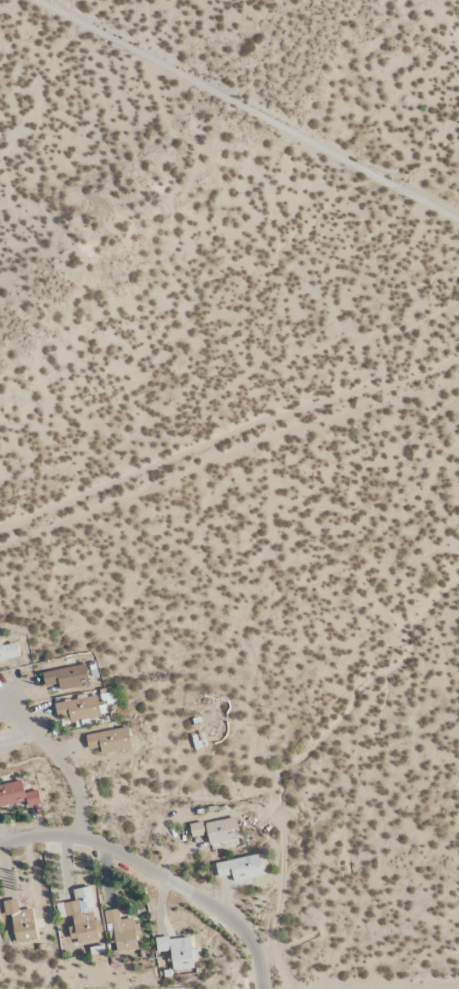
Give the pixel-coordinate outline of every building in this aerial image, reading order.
[(4,640),(0,641),(0,663),(23,658),(20,643),(5,647),(4,640)] [(43,674),(47,690),(60,687),(61,693),(92,687),(87,665),(43,674)] [(63,725),(106,715),(101,695),(58,705),(63,725)] [(134,749),(132,729),(88,734),(91,754),(134,749)] [(43,802),(41,791),(26,794),(25,783),(0,787),(0,810),(43,802)] [(212,847),(243,840),(238,818),(207,825),(212,847)] [(267,855),(218,865),(221,880),(234,877),(236,883),(271,876),(267,855)] [(8,902),(13,944),(38,940),(34,909),(20,911),(19,900),(8,902)] [(75,947),(101,943),(96,910),(82,912),(80,902),(68,904),(71,927),(72,927),(75,947)] [(141,951),(136,919),(122,921),(120,910),(107,912),(114,955),(141,951)] [(172,952),(174,973),(197,970),(192,936),(158,941),(160,954),(172,952)]
